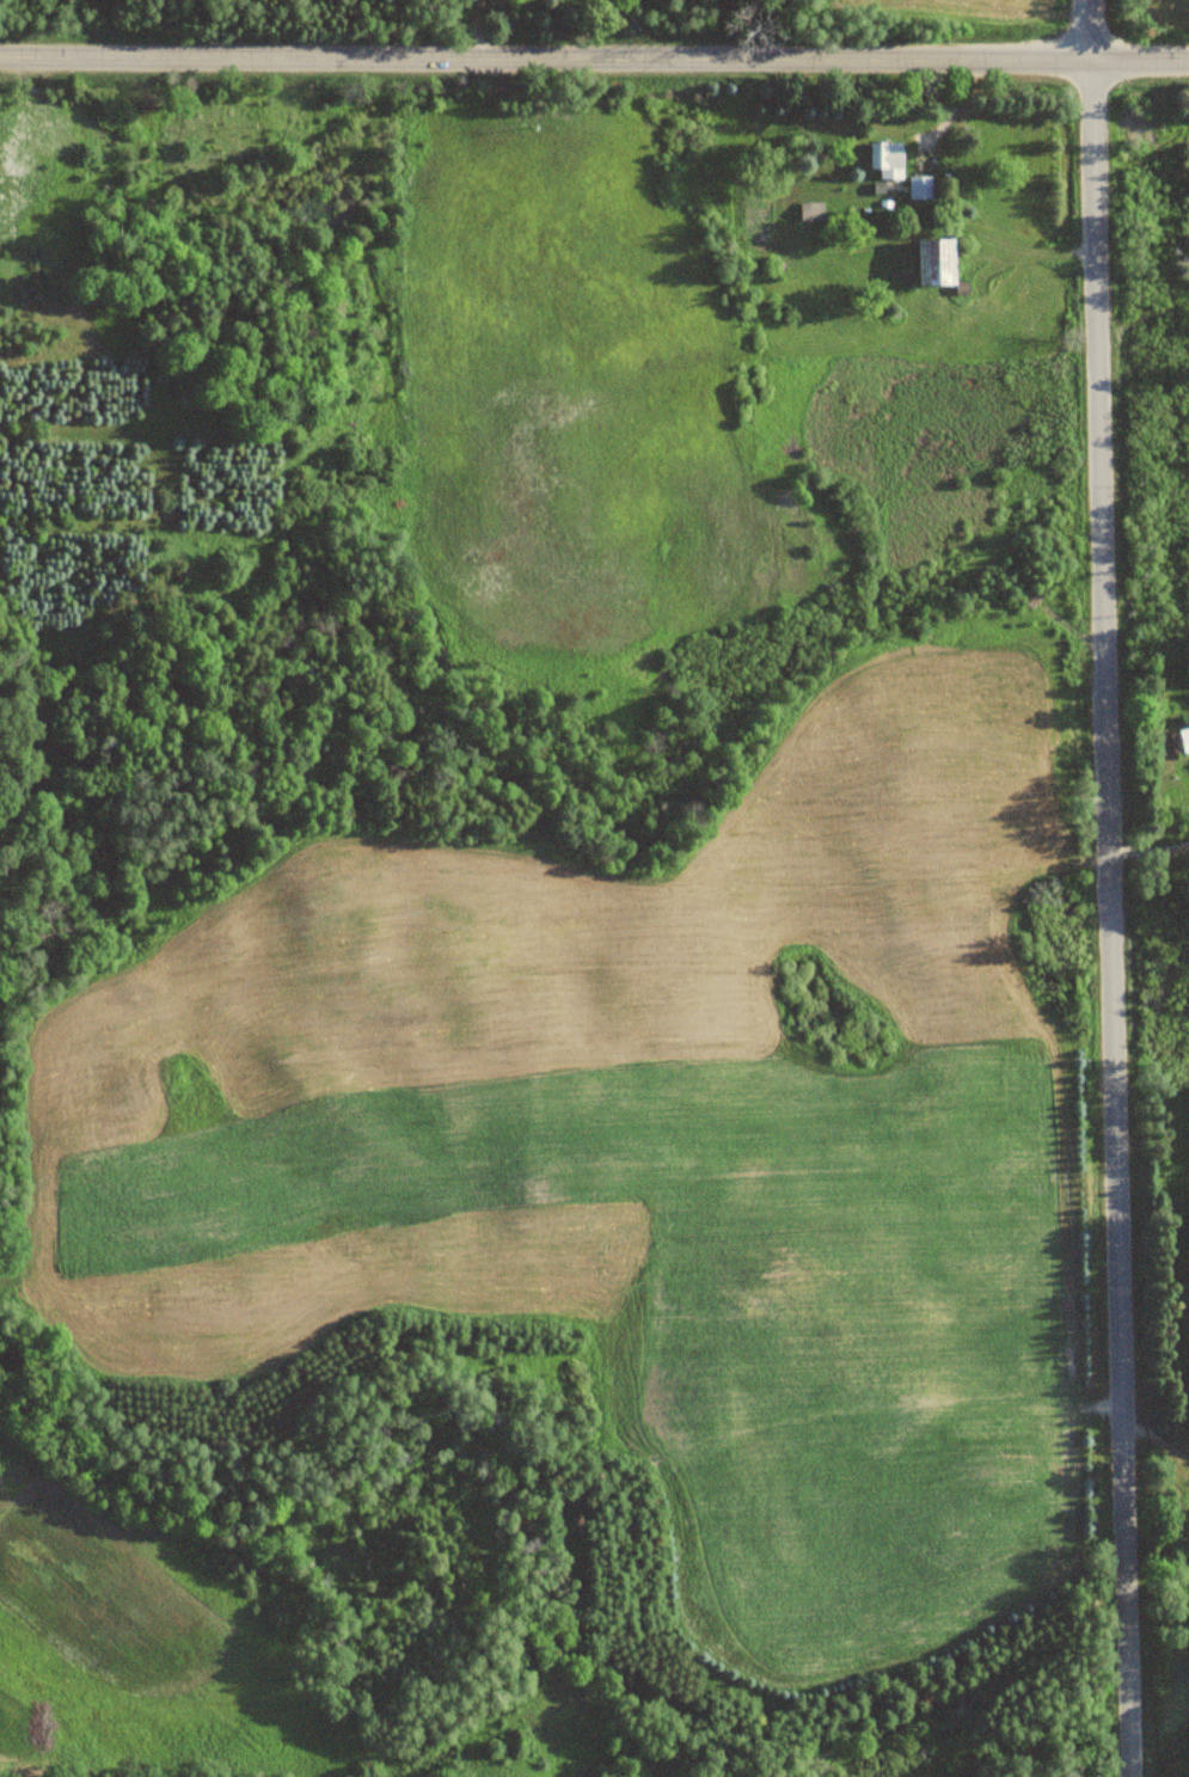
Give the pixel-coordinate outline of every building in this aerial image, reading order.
[(878,180),(902,180),(902,143),(869,143),(869,172),(878,172),(878,180)] [(931,177),(908,177),(908,200),(931,200),(931,177)] [(917,240),(917,287),(954,287),(954,240),(917,240)] [(1177,729),(1181,753),(1188,751),(1188,727),(1177,729)]
